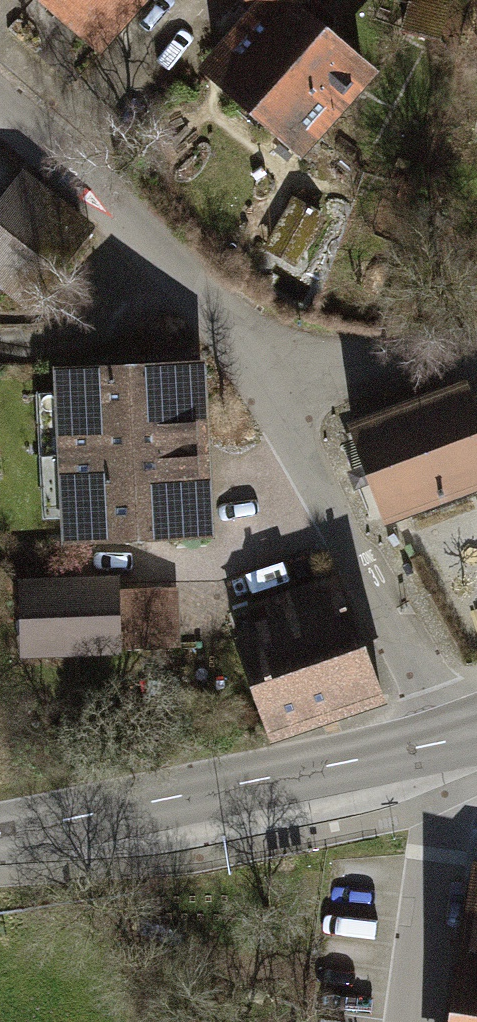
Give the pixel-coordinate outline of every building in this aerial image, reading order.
[(101,37),(133,0),(59,0),(101,37)] [(268,1),(217,60),(307,138),(368,69),(295,6),(301,0),(266,0),(268,1)] [(403,33),(441,42),(451,0),(411,0),(403,33)] [(23,171),(0,200),(0,282),(31,306),(93,226),(23,171)] [(46,375),(58,564),(214,554),(202,365),(46,375)] [(380,516),(476,480),(476,426),(463,388),(348,430),(380,516)] [(128,651),(186,648),(182,578),(124,581),(128,651)] [(226,619),(271,748),(383,709),(338,580),(226,619)] [(122,582),(13,585),(15,661),(123,659),(122,582)] [(468,953),(476,955),(476,900),(468,953)] [(468,953),(457,1021),(476,1021),(476,955),(468,953)]
